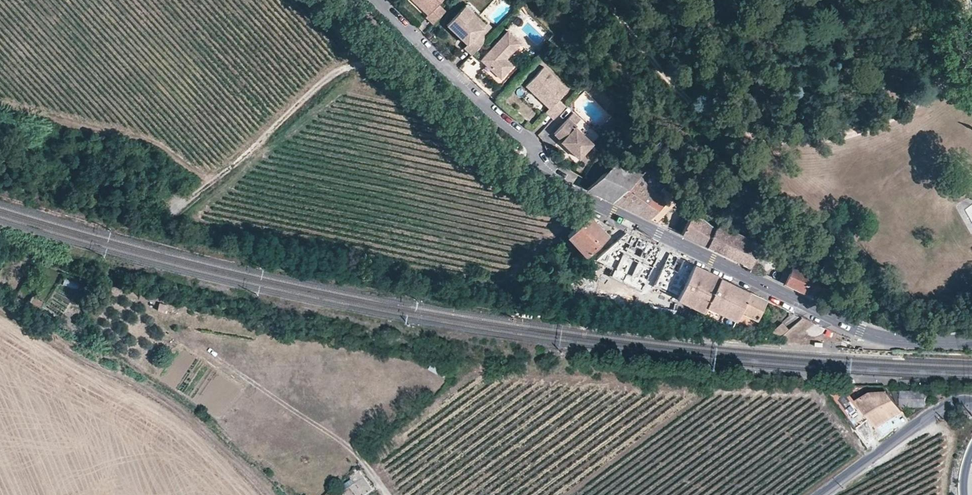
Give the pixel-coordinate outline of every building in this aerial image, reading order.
[(432,24),(445,11),(437,4),(441,0),(411,0),(427,15),(425,17),(432,24)] [(461,8),(469,15),(472,12),(464,4),(461,8)] [(463,47),(471,54),(487,37),(480,30),(485,24),(472,12),(469,15),(461,8),(446,24),(466,44),(463,47)] [(507,30),(480,59),(500,78),(513,65),(506,58),(520,43),(507,30)] [(472,76),(481,63),(472,56),(462,70),(472,76)] [(567,89),(543,66),(525,85),(536,95),(541,96),(545,100),(543,102),(549,108),(545,111),(553,119),(565,106),(558,99),(567,89)] [(383,82),(377,77),(368,85),(374,92),(383,82)] [(592,143),(575,126),(575,125),(568,118),(554,133),(561,140),(560,141),(578,158),(592,143)] [(616,162),(586,190),(612,203),(641,174),(616,162)] [(672,195),(649,168),(641,174),(656,193),(636,214),(647,219),(664,202),(672,195)] [(656,193),(641,174),(612,203),(636,214),(656,193)] [(647,219),(655,223),(670,208),(664,202),(647,219)] [(714,230),(692,212),(681,235),(705,247),(714,230)] [(607,235),(588,215),(567,235),(585,255),(607,235)] [(720,225),(714,230),(705,247),(749,267),(751,265),(754,258),(760,244),(720,225)] [(642,283),(658,250),(657,247),(624,232),(594,260),(642,283)] [(772,250),(760,244),(754,258),(764,263),(766,263),(772,250)] [(737,284),(671,253),(668,254),(653,288),(662,291),(666,282),(673,285),(669,294),(703,312),(706,307),(735,320),(739,311),(749,290),(737,284)] [(754,258),(751,265),(761,270),(764,263),(754,258)] [(785,284),(794,266),(795,263),(790,261),(780,282),(785,284)] [(794,266),(785,284),(809,295),(814,284),(825,289),(828,281),(794,266)] [(535,278),(528,272),(517,281),(524,288),(535,278)] [(64,280),(63,286),(73,288),(74,282),(64,280)] [(766,299),(749,290),(739,311),(756,319),(766,299)] [(175,301),(162,314),(167,318),(180,305),(175,301)] [(706,307),(703,312),(702,313),(731,327),(735,320),(706,307)] [(752,328),(756,319),(739,311),(735,320),(752,328)] [(779,337),(788,329),(782,323),(767,336),(779,337)] [(900,388),(900,404),(924,405),(924,389),(900,388)] [(856,400),(862,396),(859,390),(848,389),(847,391),(851,393),(856,400)] [(903,412),(889,391),(869,392),(862,396),(856,400),(872,419),(878,428),(903,412)] [(878,428),(872,419),(867,423),(872,431),(878,428)]
